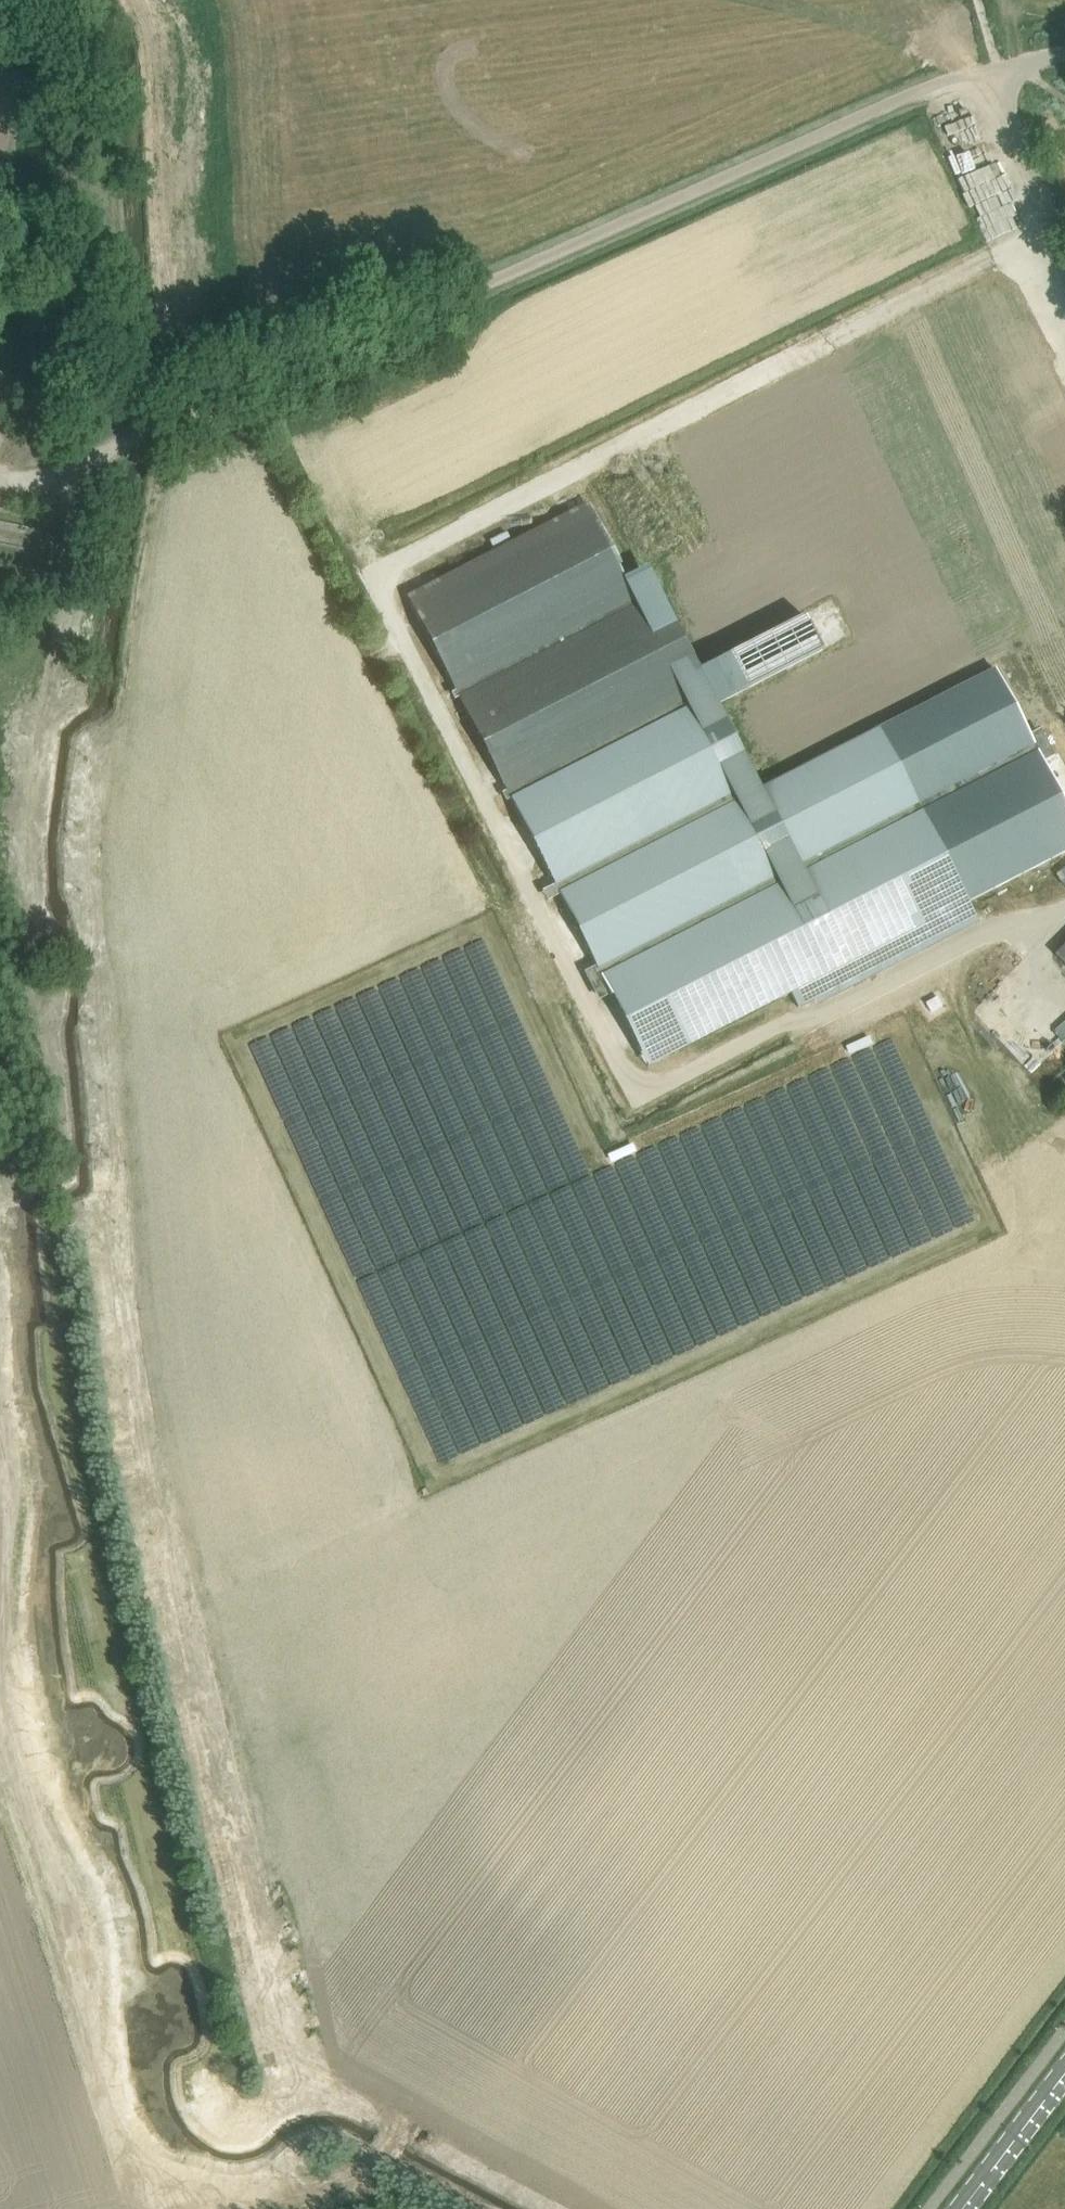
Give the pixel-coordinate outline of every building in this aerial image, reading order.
[(406,599),(512,799),(546,866),(546,867),(561,895),(597,965),(597,966),(605,981),(612,994),(612,995),(649,1067),(791,994),(798,1009),(814,1001),(816,1005),(918,953),(908,934),(969,903),(1064,854),(1064,803),(1044,762),(1041,756),(1030,735),(1030,734),(997,669),(880,729),(773,784),(762,790),(758,791),(750,775),(754,773),(718,704),(747,690),(747,689),(823,650),(805,615),(700,670),(649,568),(625,580),(588,505),(406,599)] [(1056,955),(1064,965),(1064,946),(1056,955)]
